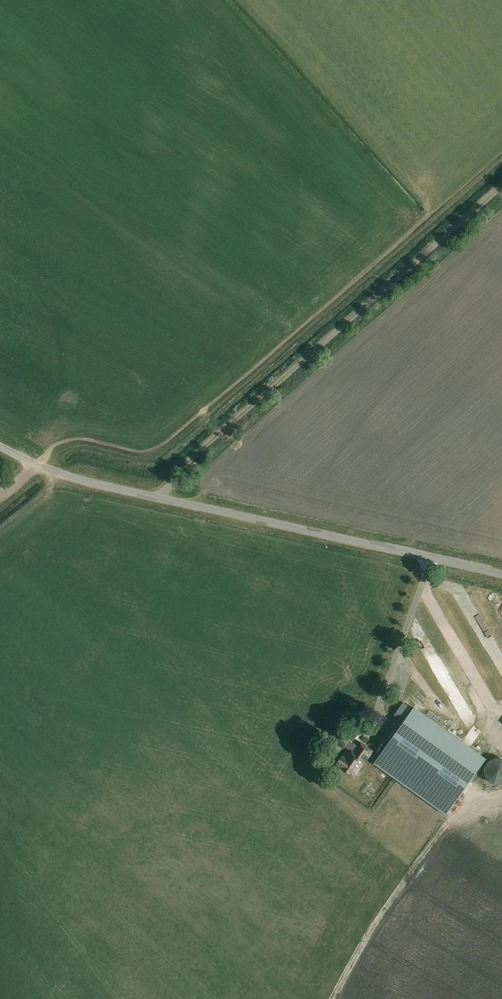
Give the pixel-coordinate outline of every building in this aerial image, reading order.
[(352,699),(348,705),(356,710),(359,704),(352,699)] [(404,722),(374,765),(394,780),(445,815),(467,783),(484,758),(413,709),(404,703),(395,716),(402,721),(404,722)] [(338,727),(330,740),(344,749),(345,747),(351,751),(348,755),(346,754),(342,759),(340,757),(337,763),(338,764),(337,765),(353,777),(364,761),(371,751),(359,742),(357,745),(350,741),(353,737),(338,727)] [(365,787),(360,795),(371,801),(376,793),(365,787)]
